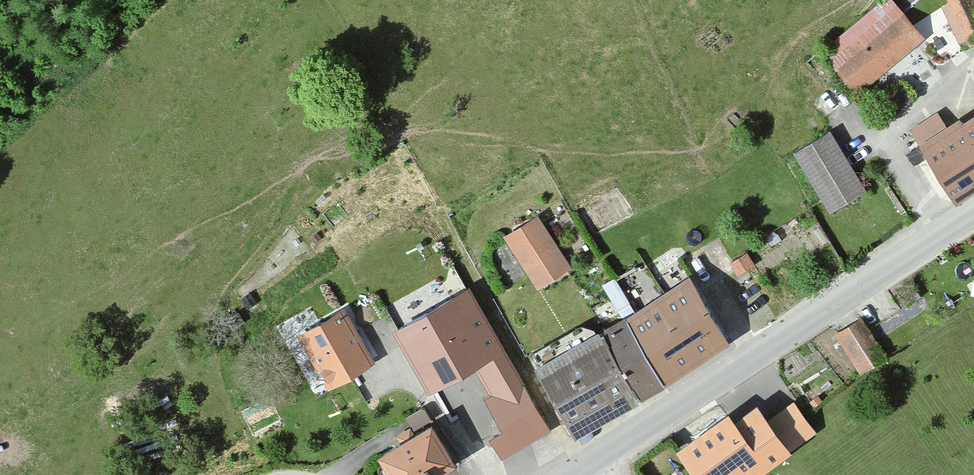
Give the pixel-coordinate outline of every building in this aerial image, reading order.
[(925,39),(892,0),(885,0),(820,53),(855,96),(925,39)] [(966,48),(973,44),(973,4),(972,0),(943,0),(966,48)] [(962,118),(959,113),(944,123),(937,113),(912,129),(956,198),(973,186),(973,110),(962,118)] [(829,130),(791,153),(828,214),(866,192),(829,130)] [(541,288),(570,271),(540,219),(511,235),(541,288)] [(747,252),(732,260),(738,272),(754,263),(747,252)] [(648,257),(608,281),(628,315),(618,320),(656,381),(724,342),(687,280),(669,291),(648,257)] [(440,429),(491,400),(512,435),(541,418),(465,284),(383,330),(440,429)] [(351,303),(303,326),(332,384),(379,360),(351,303)] [(855,375),(886,356),(863,316),(831,335),(855,375)] [(589,331),(579,337),(623,408),(636,400),(660,387),(656,381),(618,320),(592,338),(589,331)] [(623,408),(579,337),(527,365),(573,438),(623,408)] [(376,362),(337,384),(368,438),(406,417),(376,362)] [(674,445),(697,474),(747,474),(786,447),(755,406),(736,420),(727,407),(674,445)] [(452,463),(428,422),(397,440),(418,474),(430,474),(452,463)] [(397,440),(368,457),(379,474),(418,474),(397,440)]
